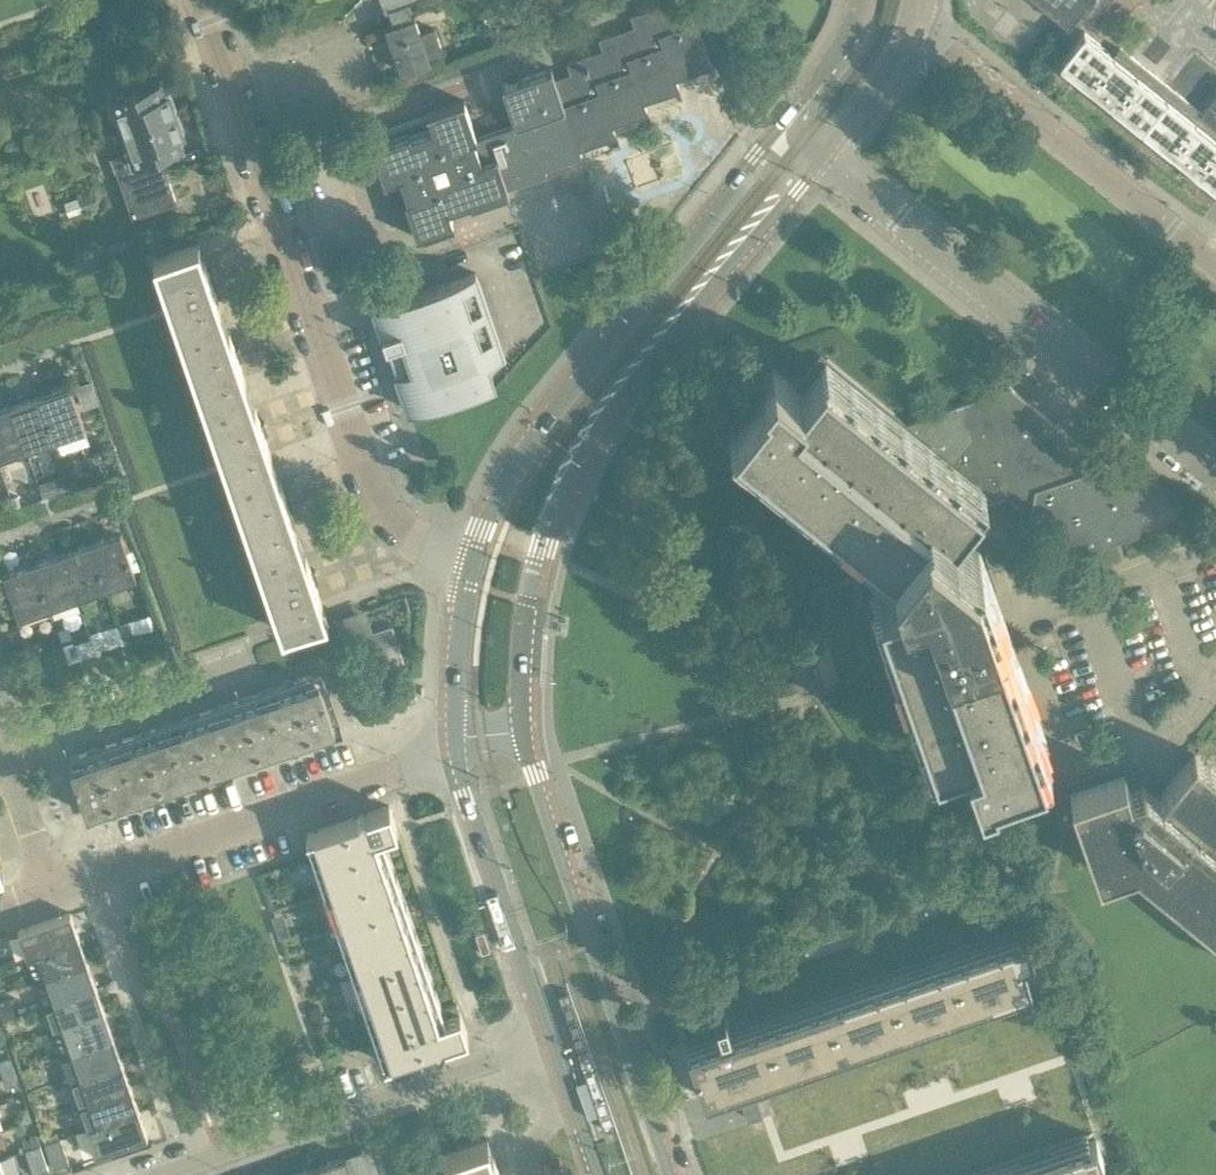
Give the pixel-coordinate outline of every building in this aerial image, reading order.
[(647,111),(643,100),(679,88),(675,77),(711,64),(689,0),(669,0),(666,1),(667,4),(652,10),(651,6),(631,13),(635,28),(620,33),(619,30),(599,37),(604,51),(589,56),(587,53),(567,60),(572,74),(555,80),(551,67),(502,84),(515,123),(477,136),(464,98),(427,111),(432,127),(411,134),(409,131),(371,144),(375,154),(371,155),(373,160),(377,159),(384,181),(400,176),(407,197),(403,198),(416,236),(454,224),(449,208),(470,201),(471,204),(509,191),(507,185),(546,171),(545,166),(580,154),(578,147),(615,134),(611,123),(647,111)] [(395,21),(386,24),(401,69),(429,59),(429,58),(443,53),(435,27),(420,32),(414,15),(412,15),(407,0),(387,0),(395,21)] [(1067,21),(1066,22),(1067,23),(1078,10),(1091,20),(1107,0),(1040,0),(1067,21)] [(594,9),(575,16),(579,26),(598,20),(594,9)] [(1202,112),(1120,46),(1113,54),(1083,30),(1059,61),(1215,187),(1215,94),(1202,112)] [(730,75),(743,112),(758,107),(745,70),(730,75)] [(105,81),(121,127),(176,108),(168,87),(164,89),(160,77),(137,85),(132,72),(105,81)] [(183,130),(176,108),(121,127),(128,149),(111,155),(132,216),(177,201),(159,151),(183,143),(179,131),(183,130)] [(90,190),(67,198),(71,211),(95,203),(90,190)] [(223,315),(212,284),(217,282),(213,271),(209,273),(197,240),(154,255),(179,330),(200,323),(223,315)] [(502,351),(475,271),(390,300),(398,324),(381,330),(408,408),(493,378),(486,357),(502,351)] [(223,315),(200,323),(179,330),(205,405),(249,390),(238,358),(242,357),(239,345),(234,347),(223,315)] [(979,492),(992,488),(1007,483),(1032,502),(1028,523),(1067,554),(1128,533),(1127,532),(1137,529),(1143,493),(1105,463),(1105,462),(1009,385),(906,421),(828,358),(802,390),(772,367),(762,380),(765,383),(732,424),(890,551),(898,571),(876,578),(932,738),(963,727),(975,763),(989,758),(991,757),(989,753),(1039,736),(983,577),(986,576),(984,572),(982,570),(985,567),(983,564),(972,555),(971,555),(970,553),(973,551),(973,550),(975,548),(973,547),(972,547),(972,545),(968,542),(969,542),(968,541),(967,542),(950,528),(972,500),(973,501),(979,492)] [(69,383),(40,393),(55,437),(84,427),(69,383)] [(274,464),(263,432),(268,431),(264,420),(259,421),(249,390),(205,405),(230,479),(274,464)] [(40,393),(12,403),(26,446),(55,437),(40,393)] [(0,407),(0,455),(26,446),(12,403),(0,407)] [(299,538),(289,506),(293,505),(289,494),(285,495),(274,464),(230,479),(256,553),(299,538)] [(120,532),(91,542),(106,585),(135,575),(120,532)] [(325,613),(314,581),(319,579),(315,568),(310,570),(299,538),(256,553),(282,629),(325,613)] [(91,542),(62,552),(77,595),(106,585),(91,542)] [(62,552),(34,561),(48,605),(77,595),(62,552)] [(34,561),(4,572),(19,615),(48,605),(34,561)] [(416,697),(392,622),(343,638),(342,638),(347,654),(340,656),(360,716),(416,697)] [(114,624),(100,628),(105,645),(120,640),(114,624)] [(91,636),(63,645),(68,659),(95,650),(91,636)] [(86,812),(185,778),(334,727),(326,702),(332,700),(321,670),(69,756),(72,765),(70,765),(86,812)] [(1194,751),(1160,793),(1142,779),(1134,755),(1037,789),(997,758),(996,755),(991,757),(989,758),(992,766),(1026,793),(1024,794),(1027,802),(1069,788),(1097,868),(1134,855),(1215,922),(1215,769),(1194,751)] [(378,841),(399,834),(389,804),(366,812),(360,808),(357,815),(306,832),(384,1061),(435,1043),(441,1046),(444,1040),(467,1032),(457,1002),(435,1009),(378,841)] [(1040,880),(1045,875),(1040,871),(1036,876),(1040,880)] [(70,911),(18,929),(27,954),(79,936),(70,911)] [(1013,935),(688,1046),(704,1094),(735,1084),(738,1092),(753,1087),(750,1078),(1029,983),(1020,957),(1032,953),(1025,933),(1014,937),(1013,935)] [(79,936),(27,954),(35,979),(88,961),(79,936)] [(88,961),(35,979),(44,1004),(96,985),(88,961)] [(96,985),(44,1004),(52,1028),(105,1010),(96,985)] [(105,1010),(52,1028),(61,1053),(113,1035),(105,1010)] [(113,1035),(61,1053),(69,1078),(122,1059),(113,1035)] [(349,1035),(337,1039),(340,1049),(353,1045),(349,1035)] [(0,1061),(0,1064),(3,1073),(15,1069),(11,1057),(0,1061)] [(122,1059),(69,1078),(78,1102),(130,1084),(122,1059)] [(15,1069),(3,1073),(7,1085),(19,1081),(15,1069)] [(130,1084),(78,1102),(86,1127),(139,1109),(130,1084)] [(139,1109),(86,1127),(95,1152),(147,1134),(139,1109)] [(60,1136),(44,1142),(53,1167),(68,1162),(60,1136)] [(979,1174),(1095,1174),(1090,1161),(1102,1157),(1095,1137),(1084,1141),(1083,1139),(979,1174)] [(443,1152),(451,1174),(505,1174),(502,1169),(498,1170),(487,1138),(443,1152)] [(40,1143),(25,1148),(34,1174),(49,1169),(40,1143)] [(317,1165),(320,1174),(353,1174),(346,1155),(317,1165)] [(289,1174),(320,1174),(317,1165),(289,1174)]
